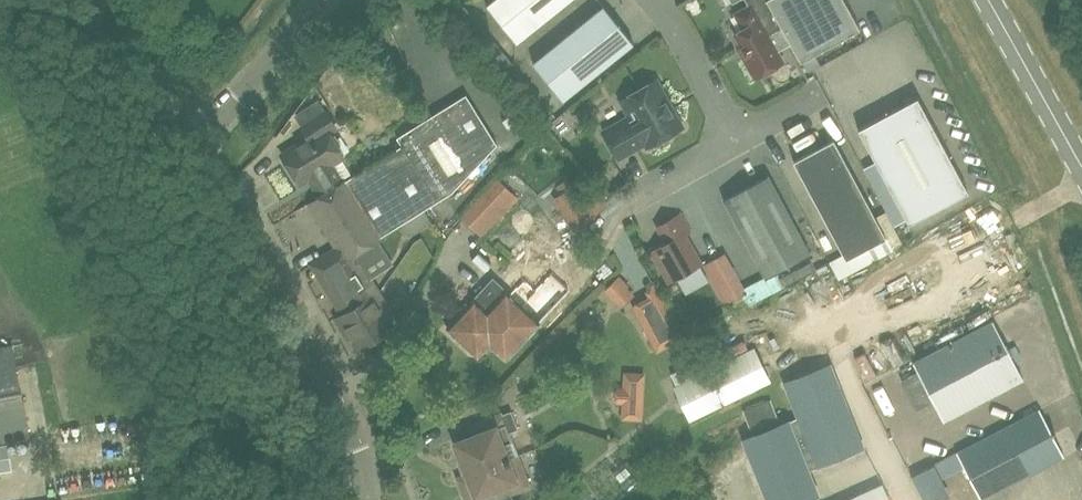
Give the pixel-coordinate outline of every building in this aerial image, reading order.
[(486,6),(516,43),(569,0),(494,0),(486,6)] [(750,2),(749,0),(721,0),(728,13),(750,2)] [(735,35),(740,44),(737,46),(755,77),(782,62),(776,53),(790,45),(800,63),(859,30),(843,0),(766,0),(765,0),(768,5),(762,8),(766,16),(765,19),(759,22),(751,6),(736,15),(744,30),(735,35)] [(562,100),(633,43),(603,7),(533,63),(562,100)] [(655,81),(621,100),(633,122),(621,128),(618,123),(603,132),(617,158),(645,143),(647,147),(682,127),(655,81)] [(344,259),(354,253),(401,224),(408,236),(431,222),(424,210),(451,193),(496,145),(465,95),(396,138),(401,146),(341,183),(320,196),(308,203),(336,247),(319,259),(327,272),(319,277),(342,314),(357,305),(338,276),(349,269),(344,259)] [(967,192),(917,98),(857,130),(908,224),(967,192)] [(320,196),(341,183),(330,164),(342,156),(327,132),(335,127),(326,112),(302,127),(308,138),(282,155),(299,183),(309,177),(320,196)] [(876,260),(869,247),(885,238),(833,140),(793,162),(842,255),(829,262),(838,280),(876,260)] [(722,199),(765,279),(809,255),(767,175),(722,199)] [(552,200),(572,226),(581,220),(585,226),(596,217),(567,178),(555,187),(560,194),(552,200)] [(482,239),(519,200),(499,180),(461,219),(482,239)] [(652,251),(668,281),(700,263),(684,235),(689,232),(679,215),(657,227),(666,243),(652,251)] [(715,254),(730,247),(724,236),(717,240),(711,228),(698,234),(705,248),(710,246),(715,254)] [(357,305),(342,314),(339,317),(359,349),(392,328),(387,320),(395,315),(379,291),(377,292),(366,275),(367,275),(354,253),(344,259),(349,269),(338,276),(357,305)] [(538,323),(493,280),(448,328),(478,356),(489,343),(505,358),(538,323)] [(617,280),(607,289),(614,296),(624,287),(617,280)] [(933,402),(944,422),(1024,380),(994,322),(913,364),(918,374),(902,382),(917,411),(933,402)] [(607,332),(616,347),(630,339),(621,324),(607,332)] [(29,437),(12,347),(0,350),(0,443),(29,437)] [(689,420),(771,381),(755,347),(673,386),(689,420)] [(816,466),(864,447),(831,364),(783,383),(816,466)] [(625,371),(624,387),(623,403),(622,419),(643,420),(646,372),(625,371)] [(460,441),(473,473),(463,477),(472,499),(493,499),(503,496),(505,499),(510,499),(518,497),(515,491),(534,484),(522,454),(512,458),(503,435),(523,427),(516,409),(482,422),(486,432),(460,441)] [(982,499),(986,499),(1065,459),(1054,436),(1056,435),(1054,432),(1052,433),(1040,411),(934,466),(941,480),(965,468),(982,499)] [(766,499),(808,499),(820,495),(789,421),(742,440),(766,499)] [(965,499),(976,499),(977,499),(964,474),(954,479),(965,499)] [(826,488),(832,499),(845,499),(837,483),(826,488)]
